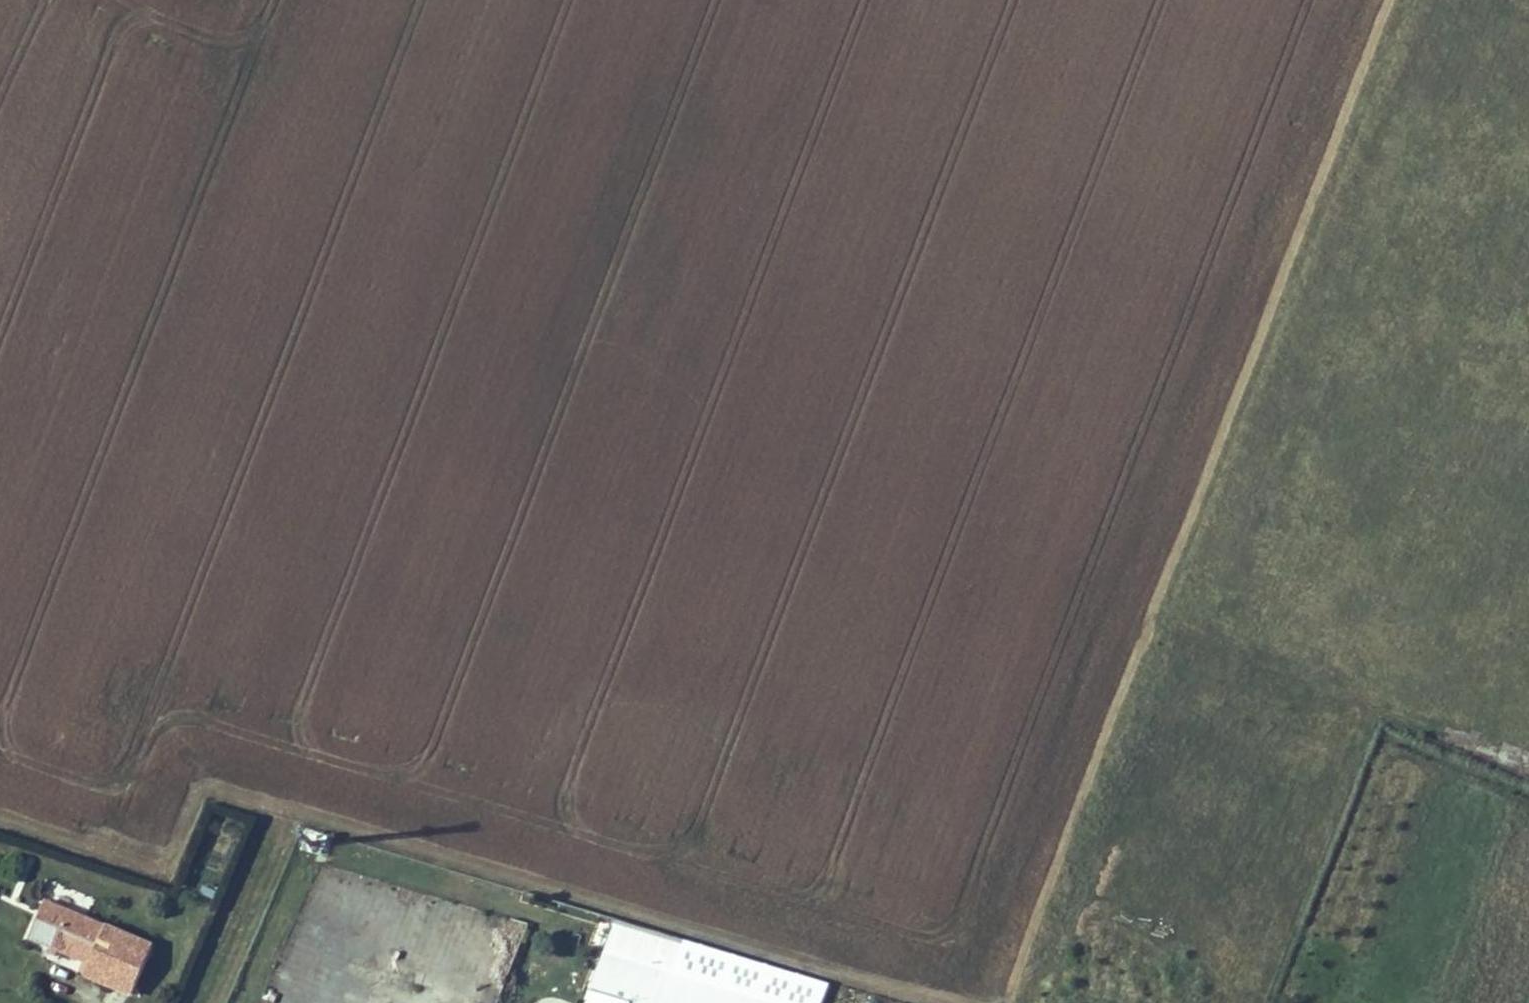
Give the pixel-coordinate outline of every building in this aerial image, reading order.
[(90,970),(137,991),(158,943),(51,896),(35,932),(94,959),(90,970)] [(615,924),(585,1002),(772,1002),(677,973),(685,944),(615,924)]
